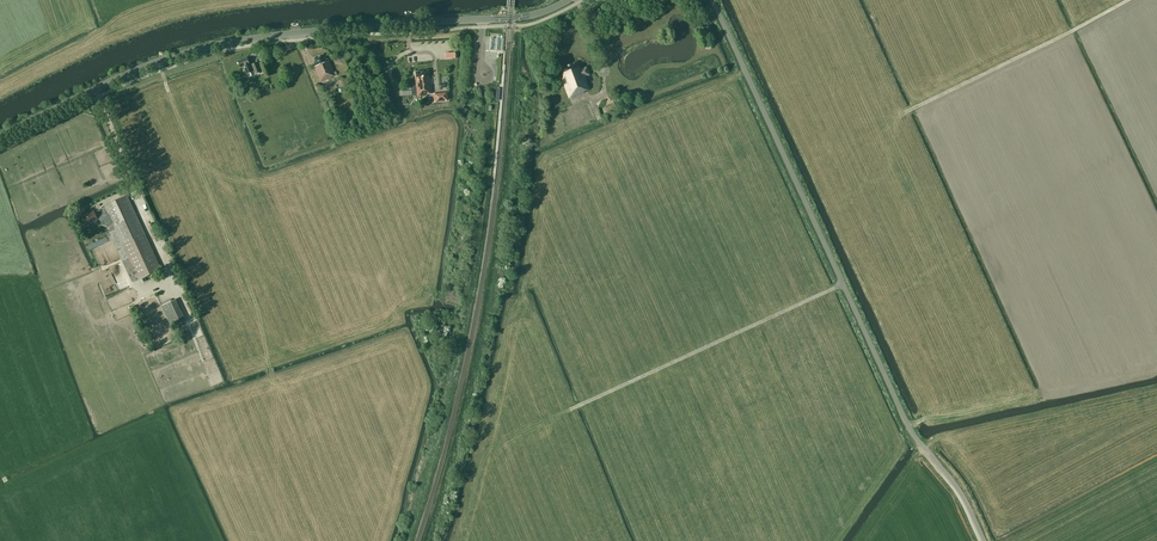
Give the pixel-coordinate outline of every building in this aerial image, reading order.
[(330,78),(330,77),(335,76),(329,61),(326,62),(323,54),(314,57),(317,65),(314,67),(320,82),(330,78)] [(259,71),(256,64),(251,65),(251,66),(249,67),(248,65),(249,65),(246,58),(237,61),(240,68),(243,67),(245,74),(251,72),(253,71),(254,73),(259,71)] [(584,92),(583,91),(589,89),(584,76),(588,74),(586,68),(581,69),(580,69),(577,61),(559,68),(562,76),(561,77),(569,98),(584,92)] [(415,78),(417,96),(426,95),(426,94),(431,94),(429,76),(428,76),(428,71),(415,72),(416,77),(415,78)] [(448,100),(447,92),(433,94),(434,102),(448,100)] [(616,110),(613,103),(604,106),(607,113),(616,110)] [(161,269),(127,195),(104,206),(105,207),(94,212),(93,211),(82,216),(86,225),(97,220),(99,219),(102,224),(101,225),(106,226),(132,283),(161,269)] [(161,239),(154,222),(147,225),(153,239),(154,238),(155,242),(161,239)] [(128,286),(127,278),(122,278),(121,272),(117,272),(119,287),(128,286)] [(175,299),(162,305),(172,327),(185,321),(175,299)] [(199,328),(195,315),(190,316),(194,330),(199,328)]
